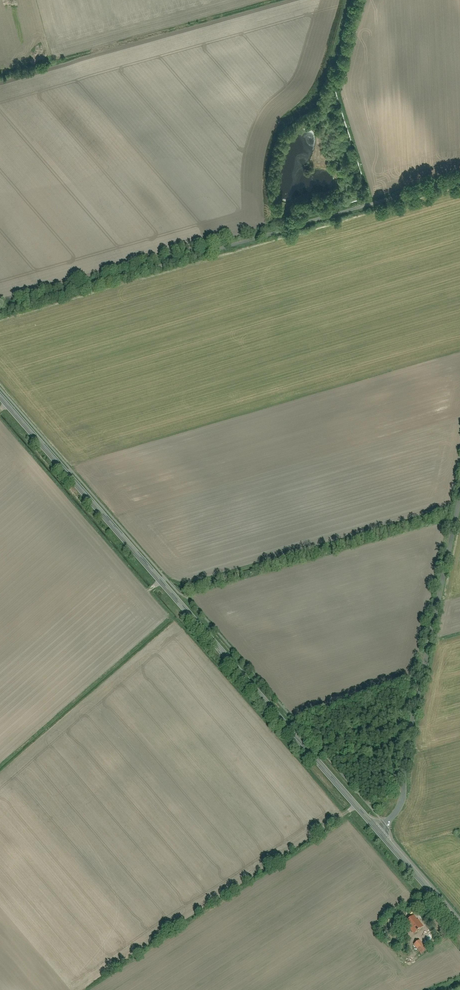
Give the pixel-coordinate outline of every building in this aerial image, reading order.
[(407,922),(415,934),(424,927),(416,916),(407,922)] [(415,946),(422,955),(428,950),(421,941),(415,946)]
